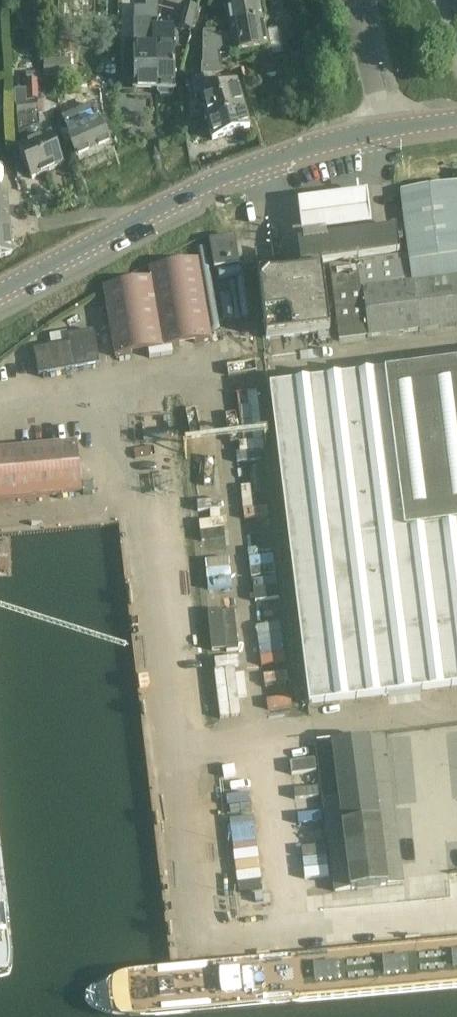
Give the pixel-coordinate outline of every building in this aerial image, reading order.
[(228,25),(263,20),(260,0),(224,0),(228,25)] [(15,14),(15,3),(6,3),(7,14),(15,14)] [(198,9),(183,5),(177,28),(192,32),(198,9)] [(221,22),(218,8),(210,10),(212,23),(221,22)] [(263,20),(228,25),(230,36),(216,39),(215,32),(202,35),(202,67),(201,68),(201,77),(222,73),(219,56),(268,48),(263,20)] [(156,43),(157,37),(150,37),(150,21),(135,21),(135,47),(134,47),(134,91),(156,91),(156,59),(152,59),(152,49),(156,49),(156,43)] [(156,59),(156,91),(175,91),(175,46),(174,46),(174,37),(157,37),(156,43),(156,49),(152,49),(152,59),(156,59)] [(62,74),(62,60),(45,60),(45,75),(62,74)] [(206,120),(206,122),(226,116),(218,91),(215,92),(212,80),(191,86),(195,98),(200,97),(206,120)] [(36,93),(39,92),(38,81),(25,81),(26,93),(36,93)] [(236,85),(218,91),(226,116),(244,111),(236,85)] [(37,99),(27,100),(28,112),(29,130),(48,172),(63,165),(49,135),(44,137),(39,126),(37,99)] [(28,112),(27,100),(18,101),(20,134),(19,135),(24,146),(18,149),(32,179),(48,172),(29,130),(28,112)] [(74,100),(61,100),(61,116),(62,116),(70,134),(66,136),(77,160),(110,145),(103,129),(108,127),(104,118),(99,120),(93,107),(74,115),(74,100)] [(244,111),(226,116),(206,122),(213,140),(250,128),(244,111)] [(399,192),(407,255),(409,264),(456,257),(456,185),(399,192)] [(10,226),(6,194),(0,195),(0,227),(10,226)] [(365,196),(295,206),(300,240),(370,230),(365,196)] [(10,226),(0,227),(0,256),(13,253),(10,226)] [(329,236),(296,241),(297,248),(300,268),(321,265),(321,263),(399,253),(396,227),(329,236)] [(238,266),(234,236),(209,240),(214,270),(238,266)] [(407,255),(329,265),(338,342),(413,332),(407,285),(411,284),(409,264),(407,255)] [(407,285),(413,332),(456,327),(456,257),(409,264),(411,284),(407,285)] [(152,280),(103,288),(103,294),(107,316),(113,356),(210,341),(206,316),(197,262),(150,269),(152,280)] [(259,275),(258,275),(263,316),(265,339),(330,331),(328,316),(321,265),(300,268),(300,270),(259,275)] [(48,348),(34,351),(37,363),(39,374),(52,372),(99,364),(95,340),(94,331),(68,335),(70,344),(48,348)] [(449,367),(456,433),(456,366),(449,367)] [(384,375),(404,534),(456,527),(456,433),(449,367),(384,375)] [(271,389),(271,390),(311,706),(456,687),(456,527),(404,534),(384,375),(271,389)] [(0,451),(0,500),(81,493),(77,444),(0,451)] [(404,883),(385,736),(316,745),(335,892),(404,883)]
